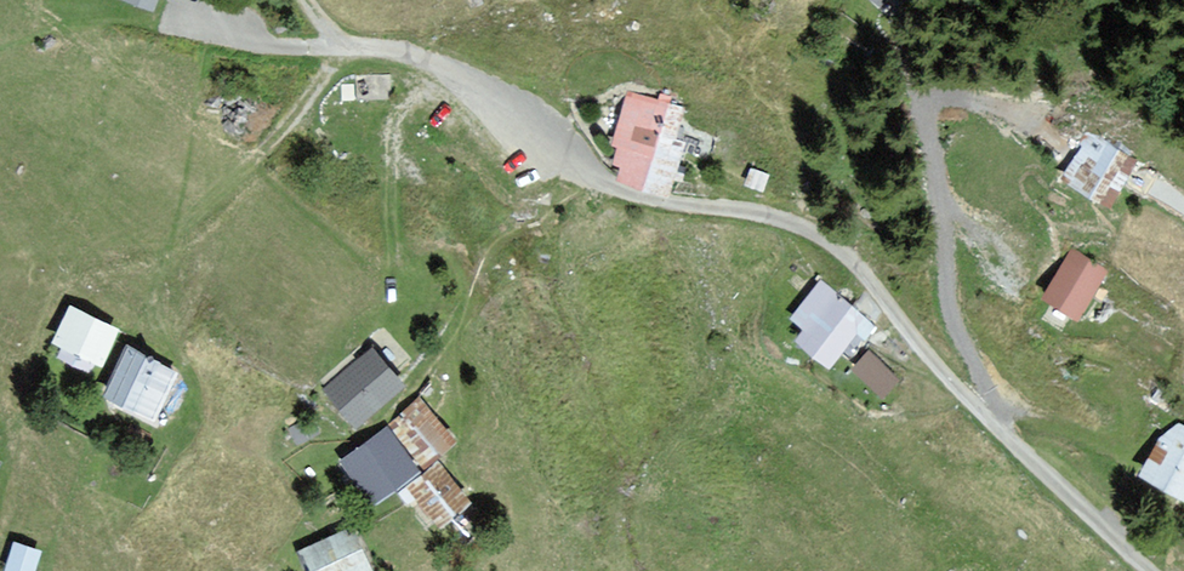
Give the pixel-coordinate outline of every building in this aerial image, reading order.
[(152,8),(155,0),(129,0),(152,8)] [(388,89),(388,76),(358,76),(358,97),(384,96),(384,89),(388,89)] [(682,108),(630,91),(612,143),(620,145),(614,163),(623,166),(618,179),(667,195),(673,177),(680,179),(684,167),(675,164),(682,145),(671,141),(682,108)] [(1104,151),(1087,139),(1060,175),(1101,206),(1131,166),(1123,160),(1126,156),(1110,143),(1104,151)] [(767,175),(751,170),(747,185),(763,190),(767,175)] [(1106,272),(1073,253),(1046,298),(1079,318),(1106,272)] [(873,325),(823,284),(796,317),(811,329),(801,341),(830,364),(852,337),(859,343),(873,325)] [(119,330),(71,308),(56,341),(64,345),(57,359),(86,372),(92,360),(103,365),(119,330)] [(176,374),(126,351),(104,398),(154,421),(176,374)] [(399,386),(372,353),(326,390),(354,424),(399,386)] [(896,381),(868,357),(855,373),(883,397),(896,381)] [(455,441),(421,400),(391,425),(424,466),(455,441)] [(1173,423),(1143,475),(1183,498),(1183,429),(1173,423)] [(416,472),(387,432),(344,463),(373,503),(416,472)] [(471,504),(440,465),(404,493),(435,532),(471,504)] [(351,532),(303,552),(311,570),(367,570),(351,532)] [(15,545),(7,570),(33,570),(39,552),(15,545)]
